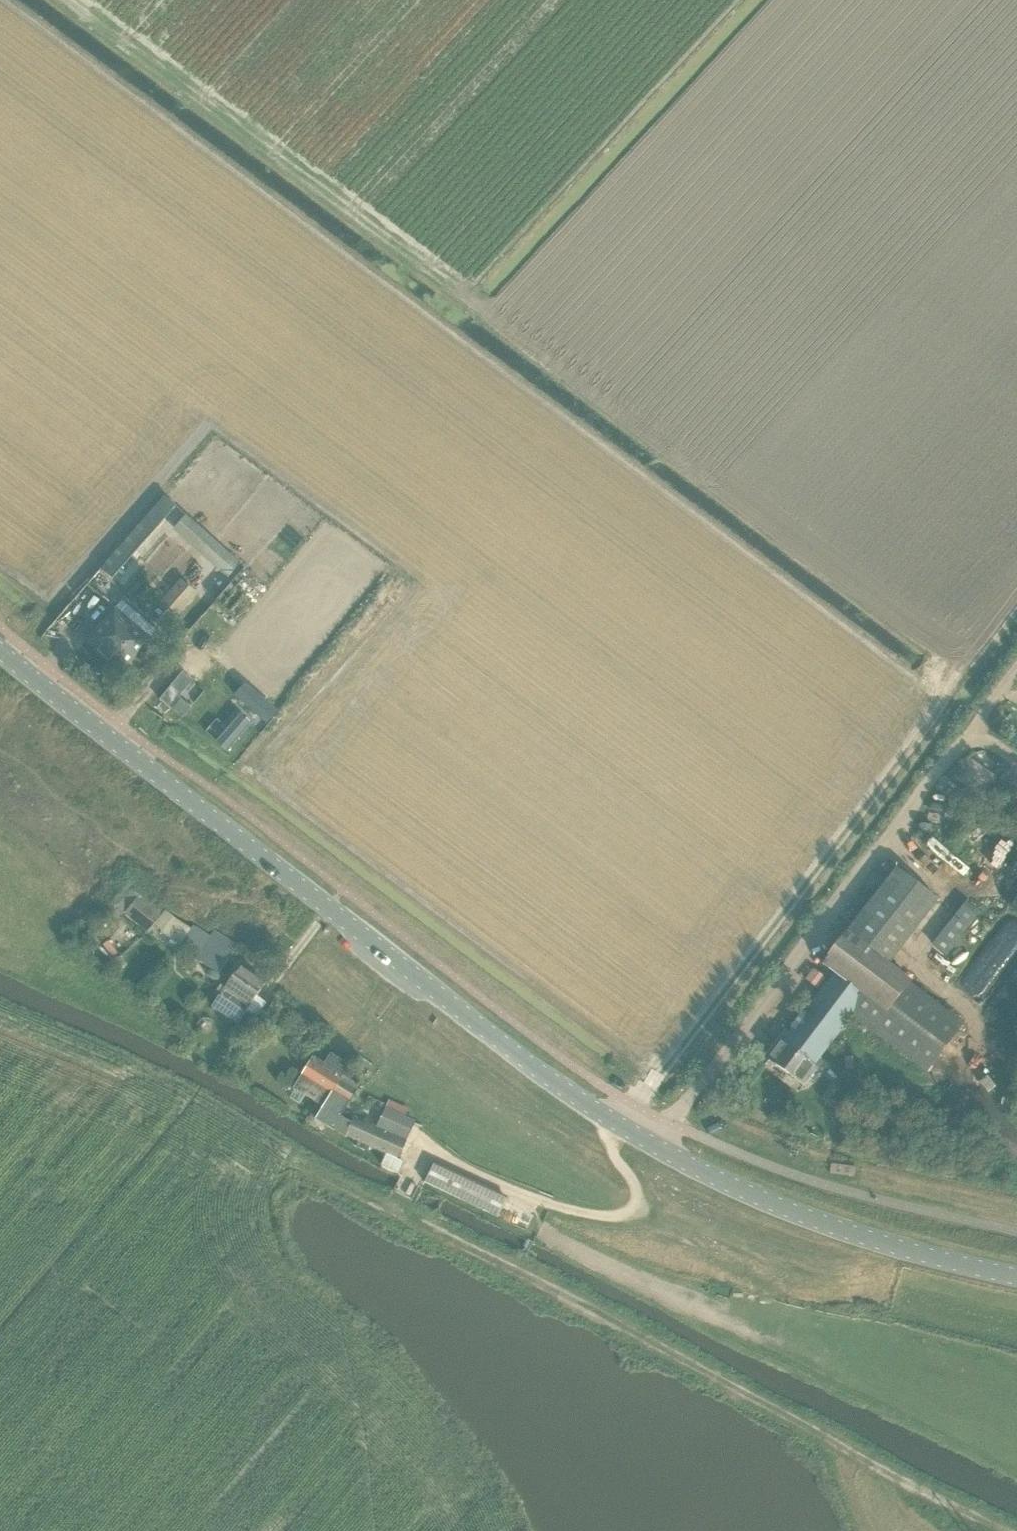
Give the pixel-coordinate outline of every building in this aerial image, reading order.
[(164,496),(100,569),(112,579),(175,506),(164,496)] [(172,529),(226,578),(240,563),(186,515),(185,515),(172,529)] [(159,606),(148,618),(160,629),(161,630),(172,617),(175,620),(197,594),(180,579),(158,605),(159,606)] [(231,583),(214,601),(228,613),(243,595),(231,583)] [(151,639),(115,607),(84,642),(121,674),(151,639)] [(181,672),(159,698),(181,716),(188,707),(177,698),(191,680),(181,672)] [(244,684),(234,695),(265,722),(275,711),(244,684)] [(238,714),(215,742),(225,751),(249,723),(238,714)] [(969,761),(956,779),(976,795),(990,777),(969,761)] [(784,1027),(764,1055),(804,1085),(818,1067),(817,1066),(851,1017),(926,1073),(964,1023),(890,964),(937,900),(895,867),(846,931),(820,964),(832,973),(789,1031),(784,1027)] [(130,884),(112,904),(147,933),(167,912),(141,891),(139,893),(130,884)] [(197,955),(194,959),(218,974),(237,946),(214,930),(210,937),(193,925),(191,928),(171,915),(161,932),(197,955)] [(240,963),(212,1008),(238,1025),(245,1014),(247,1012),(266,981),(240,963)] [(810,968),(803,978),(813,986),(821,977),(810,968)] [(342,1117),(361,1086),(343,1074),(348,1064),(331,1053),(325,1063),(313,1056),(301,1074),(330,1091),(315,1119),(345,1136),(398,1160),(415,1123),(385,1109),(376,1126),(355,1116),(351,1122),(342,1117)] [(433,1165),(427,1181),(486,1212),(497,1217),(505,1199),(433,1165)]
